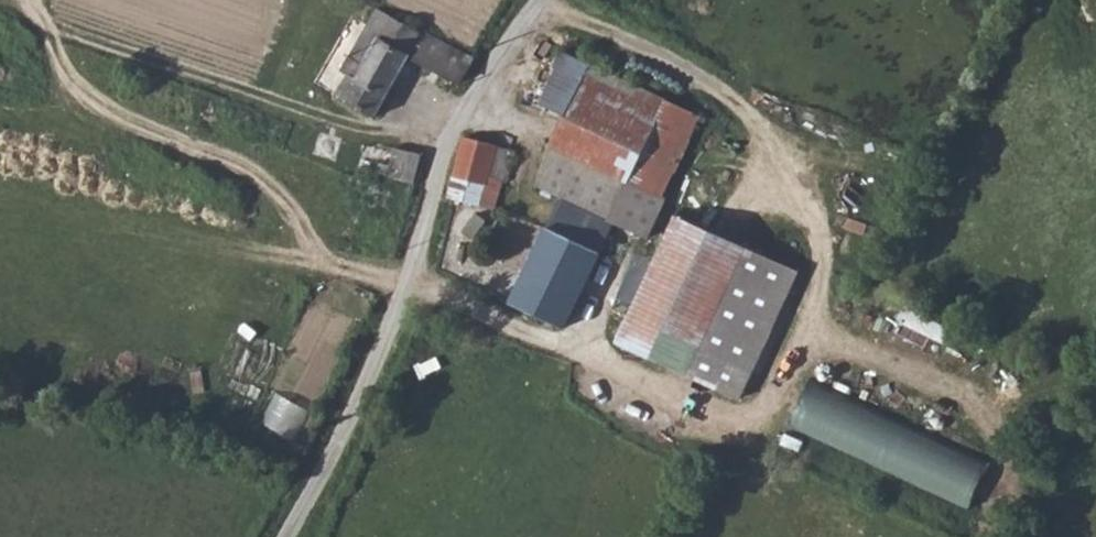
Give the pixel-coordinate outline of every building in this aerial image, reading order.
[(335,94),(371,121),(409,58),(417,64),(455,89),(473,59),(397,12),(392,19),(379,9),(340,69),(347,77),(335,94)] [(627,178),(665,101),(562,55),(537,106),(564,119),(552,146),(627,178)] [(409,74),(451,100),(455,89),(417,64),(409,74)] [(697,115),(665,101),(627,178),(552,146),(535,183),(561,196),(546,226),(596,251),(611,220),(647,234),(665,197),(659,195),(697,115)] [(460,140),(446,199),(477,207),(484,181),(506,183),(515,152),(460,140)] [(419,159),(391,148),(382,177),(408,187),(419,159)] [(746,397),(801,266),(674,213),(619,344),(746,397)] [(559,325),(596,251),(546,226),(511,302),(559,325)] [(902,305),(891,336),(952,359),(963,328),(902,305)]
